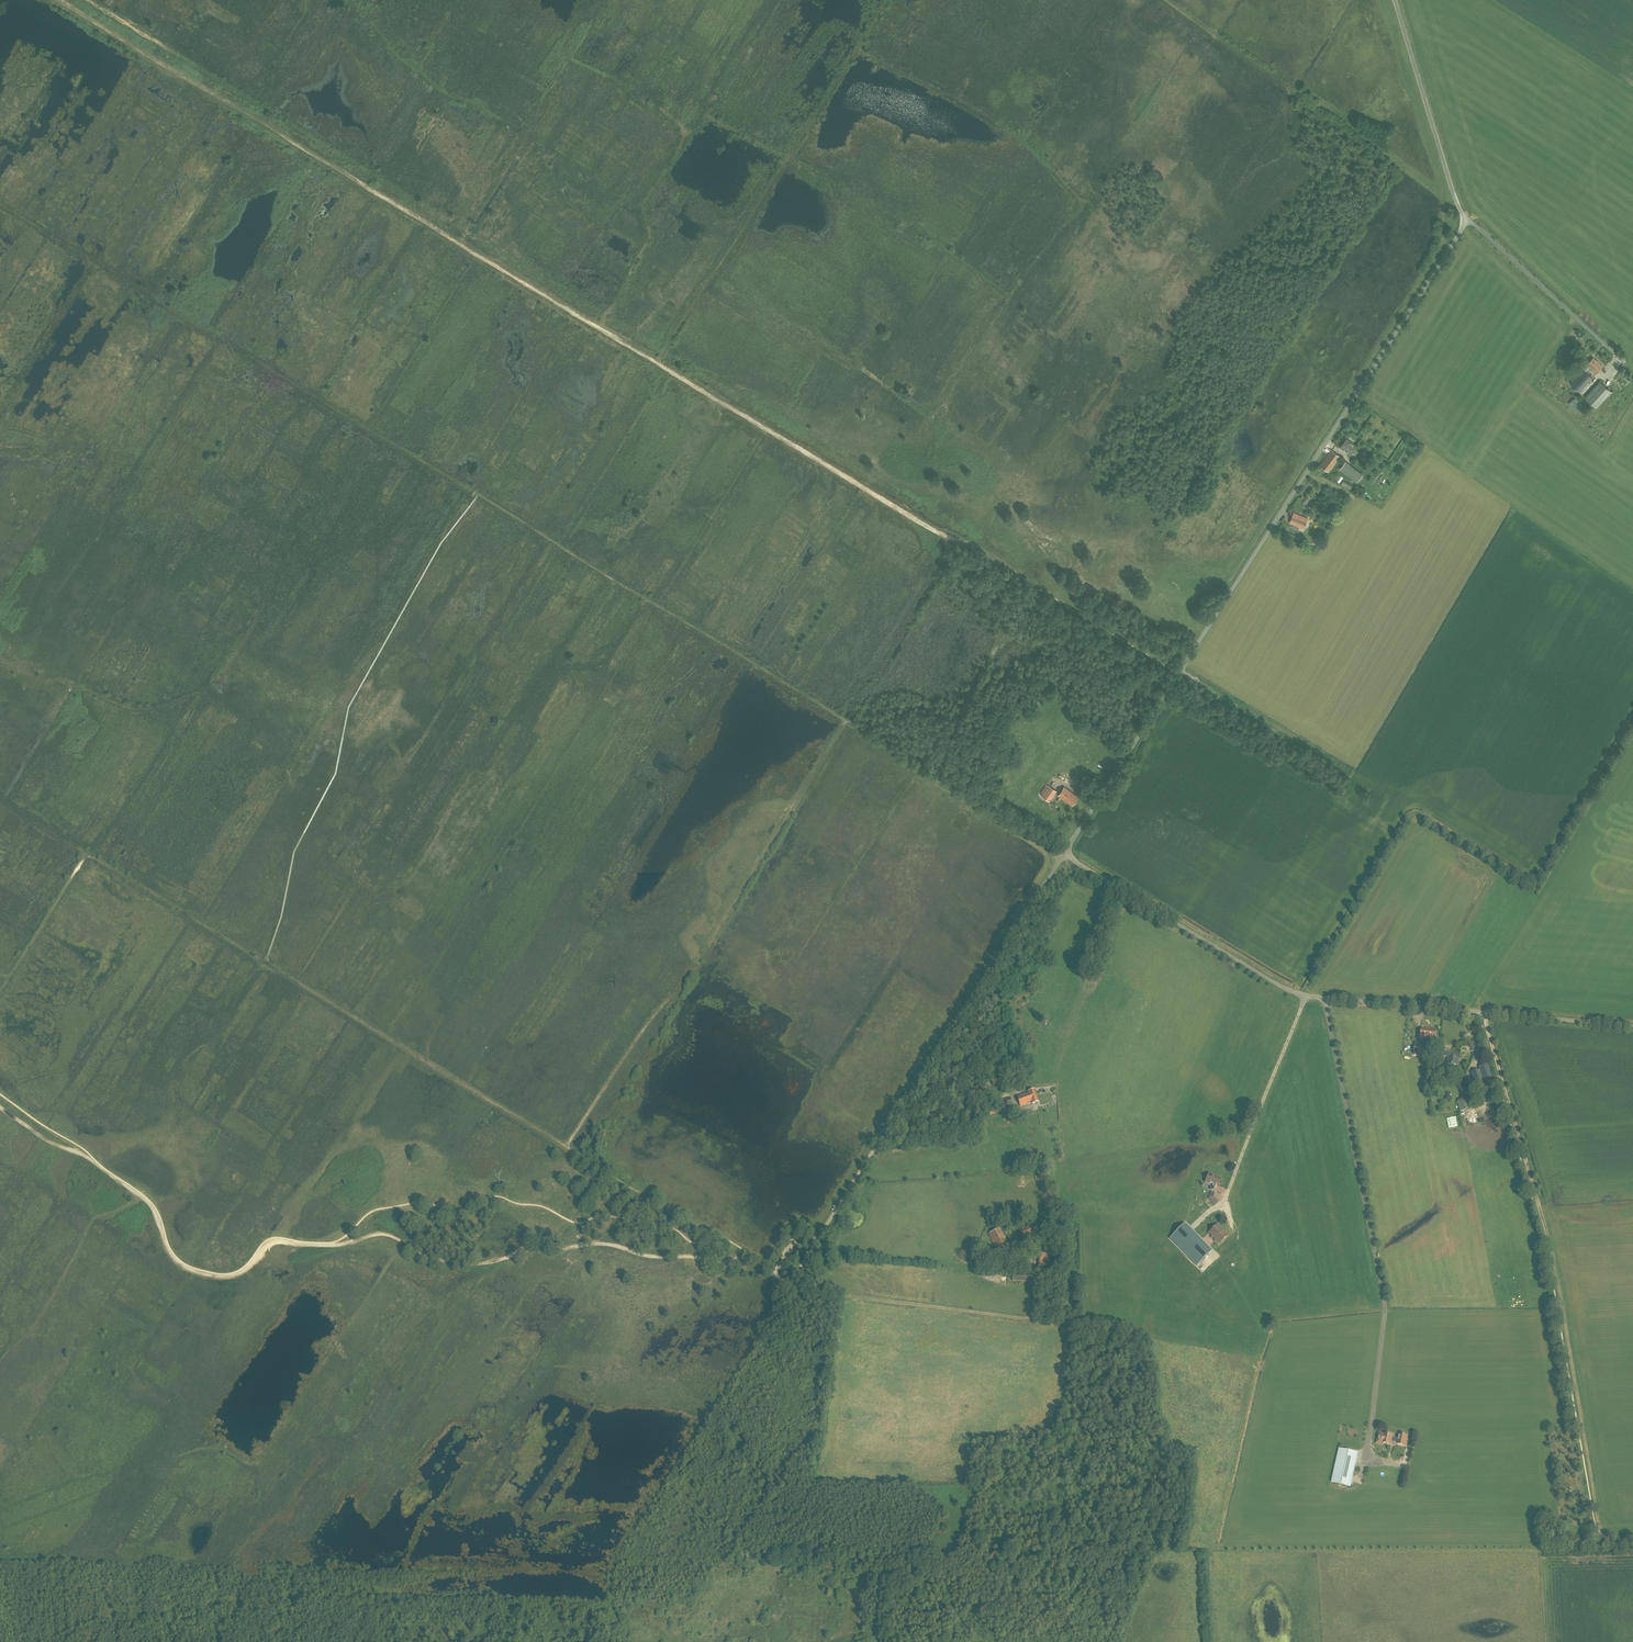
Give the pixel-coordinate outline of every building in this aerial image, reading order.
[(1587,364),(1597,373),(1603,366),(1599,363),(1597,360),(1596,361),(1593,357),(1587,364)] [(1592,378),(1583,369),(1570,383),(1579,392),(1592,378)] [(1611,391),(1600,381),(1585,397),(1596,408),(1611,391)] [(1583,406),(1575,397),(1569,403),(1570,404),(1577,411),(1583,406)] [(1350,454),(1356,446),(1347,439),(1341,446),(1345,449),(1344,450),(1350,454)] [(1340,457),(1332,450),(1320,465),(1329,472),(1340,457)] [(1356,483),(1362,475),(1346,462),(1340,470),(1356,483)] [(1311,499),(1306,494),(1300,501),(1305,505),(1311,499)] [(1304,528),(1308,518),(1294,513),(1290,523),(1304,528)] [(1048,786),(1041,796),(1050,802),(1057,791),(1048,785),(1048,786)] [(1065,786),(1058,795),(1064,800),(1072,806),(1078,797),(1071,791),(1065,786)] [(1435,1040),(1436,1030),(1422,1028),(1420,1038),(1435,1040)] [(1472,1043),(1466,1044),(1468,1053),(1474,1052),(1472,1043)] [(1431,1047),(1420,1046),(1419,1054),(1430,1055),(1431,1047)] [(1460,1059),(1461,1053),(1443,1050),(1442,1056),(1448,1057),(1447,1064),(1457,1066),(1458,1059),(1460,1059)] [(1485,1084),(1484,1081),(1492,1079),(1488,1064),(1479,1067),(1480,1070),(1471,1073),(1475,1087),(1485,1084)] [(993,1087),(1002,1084),(998,1073),(989,1075),(993,1087)] [(1032,1104),(1039,1102),(1035,1089),(1028,1092),(1017,1096),(1020,1107),(1032,1103),(1032,1104)] [(1004,1109),(1013,1107),(1010,1097),(1002,1099),(1004,1109)] [(1466,1099),(1461,1100),(1459,1101),(1462,1112),(1469,1110),(1466,1099)] [(1216,1192),(1218,1187),(1221,1179),(1213,1176),(1214,1176),(1208,1174),(1205,1182),(1212,1184),(1210,1190),(1216,1192)] [(1210,1214),(1214,1210),(1210,1205),(1206,1210),(1210,1214)] [(1194,1227),(1198,1230),(1211,1218),(1207,1214),(1194,1227)] [(1220,1244),(1228,1236),(1217,1224),(1209,1233),(1220,1244)] [(1030,1226),(1020,1230),(1024,1239),(1034,1234),(1030,1226)] [(1182,1227),(1170,1238),(1197,1266),(1209,1254),(1182,1227)] [(997,1250),(1008,1244),(1000,1229),(991,1234),(993,1237),(991,1238),(997,1250)] [(1137,1258),(1145,1267),(1162,1252),(1157,1247),(1155,1248),(1152,1245),(1137,1258)] [(1208,1275),(1211,1277),(1229,1256),(1224,1252),(1202,1275),(1205,1278),(1208,1275)] [(1159,1255),(1143,1269),(1147,1274),(1163,1260),(1159,1255)] [(1193,1272),(1194,1273),(1197,1270),(1193,1266),(1186,1273),(1189,1276),(1193,1272)] [(1174,1286),(1179,1290),(1185,1282),(1180,1278),(1174,1286)] [(1391,1445),(1391,1442),(1392,1437),(1393,1436),(1384,1434),(1379,1433),(1377,1444),(1383,1445),(1383,1443),(1391,1445)] [(1398,1439),(1392,1437),(1391,1442),(1397,1443),(1397,1444),(1405,1446),(1408,1436),(1400,1434),(1398,1439)] [(1358,1454),(1339,1450),(1332,1483),(1351,1487),(1352,1485),(1353,1485),(1353,1483),(1352,1483),(1358,1454)]
